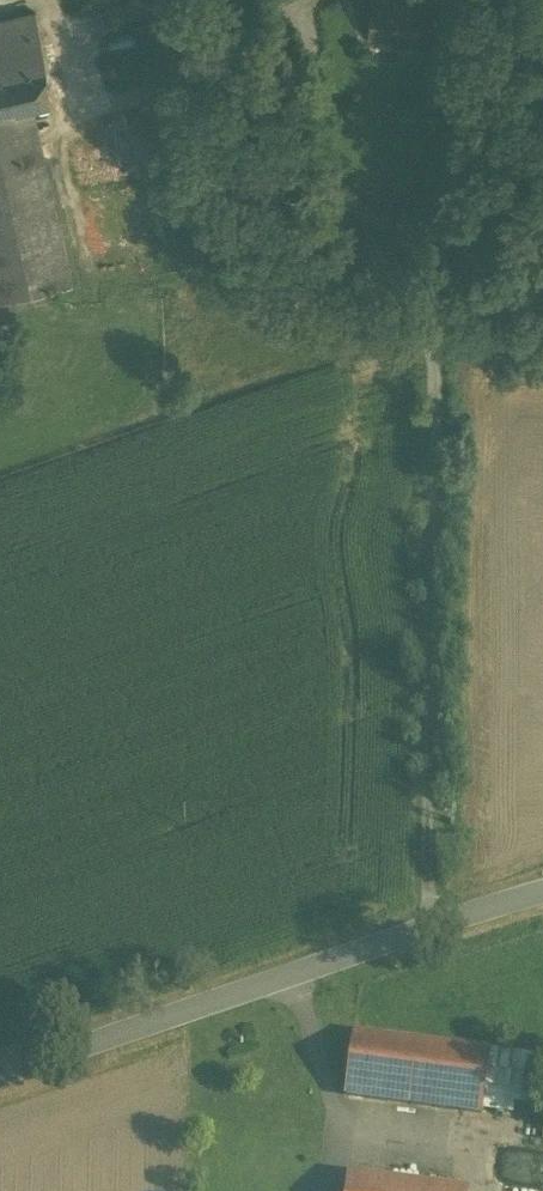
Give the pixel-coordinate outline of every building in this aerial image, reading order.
[(0,21),(0,299),(72,283),(69,270),(33,109),(56,103),(36,13),(0,21)] [(490,1055),(353,1036),(344,1095),(481,1114),(481,1113),(490,1055)] [(490,1055),(481,1113),(511,1117),(513,1104),(537,1108),(542,1064),(542,1062),(490,1055)] [(347,1178),(345,1190),(443,1190),(347,1178)]
